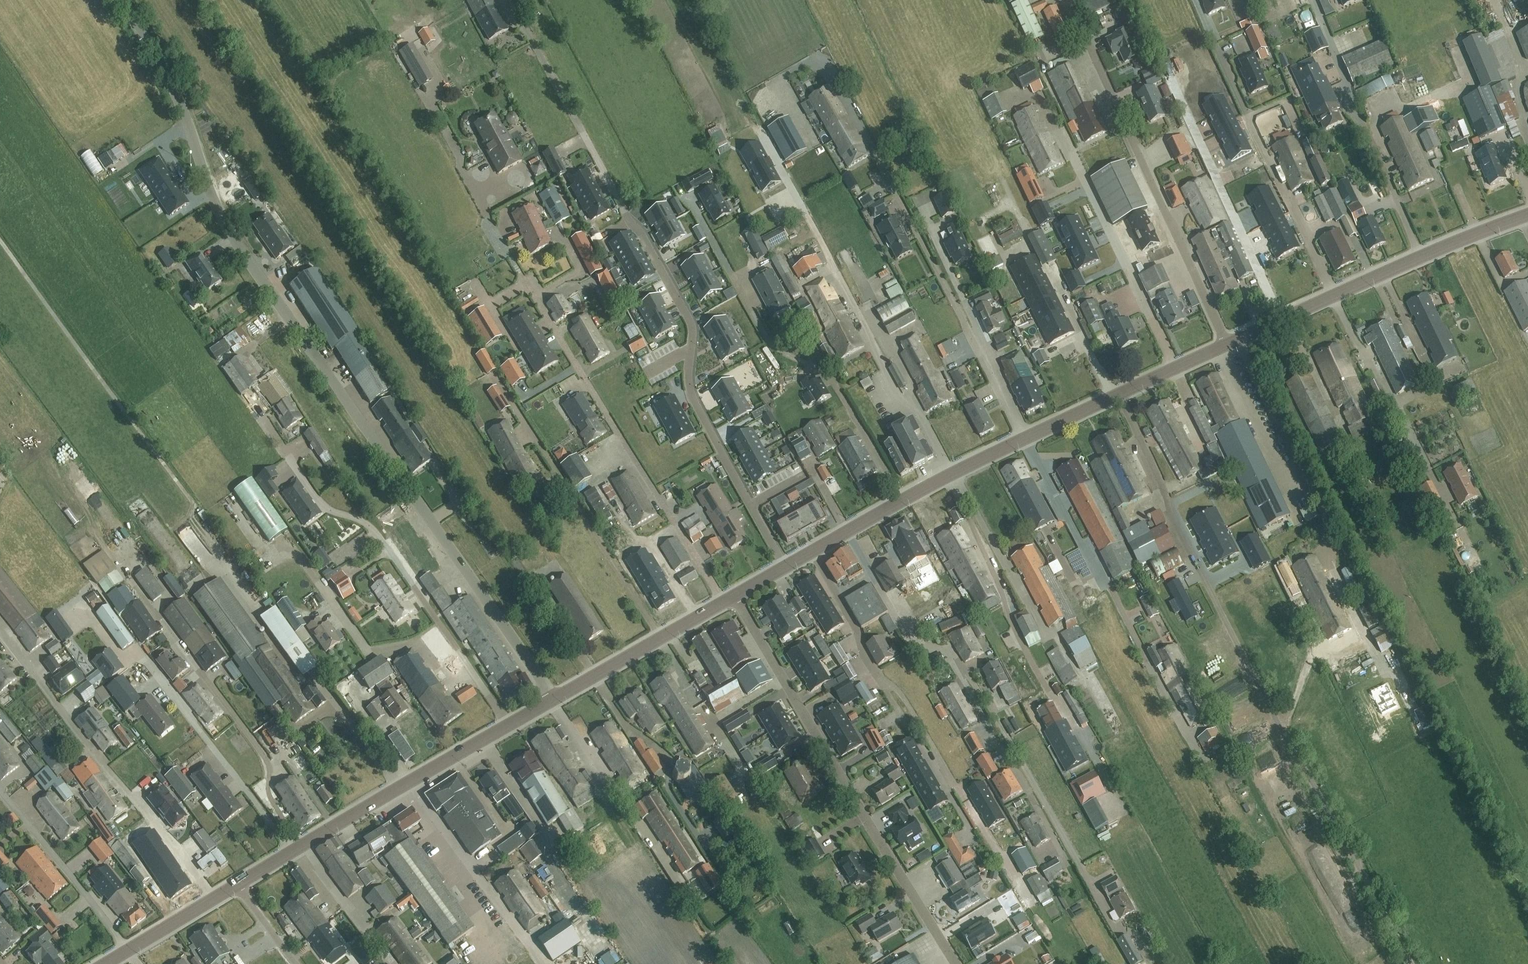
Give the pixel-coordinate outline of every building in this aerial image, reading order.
[(493,0),(466,0),(483,30),(483,29),(489,40),(508,30),(504,22),(502,22),(500,19),(501,17),(496,7),(493,0)] [(1043,36),(1026,0),(1025,0),(1012,6),(1029,43),(1043,36)] [(1089,14),(1112,4),(1110,0),(1082,0),(1089,14)] [(1222,0),(1203,0),(1205,4),(1204,6),(1208,15),(1225,8),(1222,0)] [(1035,14),(1047,8),(1044,1),(1032,7),(1035,14)] [(1123,27),(1135,21),(1126,3),(1115,8),(1123,27)] [(1362,13),(1367,10),(1364,3),(1358,6),(1362,13)] [(1055,36),(1067,30),(1056,6),(1044,12),(1055,36)] [(427,27),(419,33),(426,44),(435,38),(427,27)] [(1267,49),(1258,27),(1246,32),(1256,54),(1267,49)] [(1132,37),(1128,29),(1113,36),(1107,39),(1113,54),(1120,52),(1125,62),(1140,56),(1135,44),(1136,44),(1133,36),(1132,37)] [(1319,29),(1305,35),(1313,53),(1328,47),(1319,29)] [(1516,34),(1525,59),(1527,57),(1527,29),(1516,34)] [(1513,139),(1520,136),(1514,121),(1520,118),(1512,101),(1515,99),(1507,81),(1516,78),(1517,75),(1513,66),(1515,65),(1513,59),(1501,30),(1483,37),(1502,83),(1491,88),(1513,139)] [(1481,35),(1468,41),(1488,88),(1501,82),(1481,35)] [(1383,42),(1342,59),(1352,84),(1393,66),(1383,42)] [(1006,58),(1015,54),(1010,43),(1002,47),(1006,58)] [(420,88),(434,80),(413,44),(399,52),(420,88)] [(1268,87),(1253,54),(1239,60),(1243,69),(1241,70),(1245,79),(1246,78),(1248,83),(1247,84),(1251,94),(1268,87)] [(1056,70),(1048,74),(1071,123),(1075,121),(1085,142),(1108,132),(1102,119),(1100,120),(1097,114),(1098,113),(1077,69),(1073,69),(1067,56),(1052,63),(1056,70)] [(1278,69),(1286,66),(1284,59),(1276,62),(1278,69)] [(1299,73),(1294,76),(1304,97),(1330,85),(1326,78),(1323,79),(1314,59),(1311,59),(1296,66),(1299,73)] [(1043,88),(1031,63),(1015,71),(1024,92),(1031,88),(1033,93),(1043,88)] [(1148,88),(1162,82),(1158,73),(1144,79),(1148,88)] [(1361,101),(1393,84),(1389,75),(1375,81),(1372,83),(1355,91),(1361,101)] [(1003,94),(1017,87),(1014,83),(1001,89),(1003,94)] [(452,91),(448,84),(444,87),(447,93),(452,91)] [(1330,85),(1304,97),(1312,115),(1315,114),(1319,123),(1321,122),(1325,131),(1342,124),(1337,111),(1338,110),(1335,104),(1338,103),(1330,85)] [(847,118),(829,87),(810,98),(827,128),(826,129),(848,167),(870,154),(861,137),(858,137),(855,132),(857,131),(849,117),(847,118)] [(1165,116),(1162,108),(1163,108),(1153,87),(1137,94),(1145,111),(1146,110),(1151,122),(1165,116)] [(1479,138),(1506,128),(1489,89),(1463,99),(1479,138)] [(990,98),(998,116),(1001,114),(994,96),(990,98)] [(1218,133),(1236,124),(1222,98),(1205,107),(1218,133)] [(1017,128),(1024,144),(1048,133),(1041,117),(1038,118),(1036,113),(1038,111),(1036,106),(1033,108),(1029,102),(1015,108),(1018,114),(1015,116),(1020,126),(1017,128)] [(1436,116),(1432,107),(1425,110),(1424,110),(1405,119),(1404,117),(1402,118),(1399,111),(1382,119),(1385,126),(1381,128),(1385,138),(1389,137),(1391,143),(1387,145),(1396,165),(1398,165),(1401,172),(1403,171),(1406,176),(1403,177),(1409,190),(1432,179),(1411,134),(1431,124),(1438,121),(1436,116)] [(1307,111),(1302,114),(1307,126),(1313,123),(1307,111)] [(503,131),(494,114),(475,125),(480,135),(482,135),(485,141),(483,144),(499,174),(522,161),(505,130),(503,131)] [(505,121),(513,125),(517,118),(509,114),(505,121)] [(797,141),(803,152),(807,150),(789,116),(767,127),(780,151),(797,141)] [(1450,122),(1451,124),(1453,128),(1459,126),(1457,119),(1450,122)] [(1218,133),(1232,160),(1249,151),(1236,124),(1218,133)] [(1427,152),(1434,149),(1441,146),(1433,129),(1420,135),(1427,152)] [(1051,137),(1048,133),(1024,144),(1029,155),(1031,154),(1040,174),(1063,163),(1057,150),(1055,150),(1052,145),(1054,143),(1051,138),(1051,137)] [(1177,160),(1192,153),(1183,135),(1169,142),(1177,160)] [(1299,148),(1294,137),(1273,147),(1275,153),(1278,152),(1280,158),(1278,160),(1292,191),(1313,181),(1307,166),(1299,148)] [(1320,157),(1311,139),(1302,143),(1321,186),(1331,182),(1320,157)] [(797,141),(780,151),(786,161),(803,152),(797,141)] [(763,193),(781,183),(760,145),(759,144),(742,154),(763,193)] [(1493,148),(1476,154),(1486,178),(1487,177),(1490,185),(1506,179),(1503,170),(1501,165),(1502,165),(1498,156),(1496,157),(1493,148)] [(565,172),(557,156),(553,149),(543,154),(547,161),(556,177),(565,172)] [(545,174),(535,151),(522,157),(532,180),(545,174)] [(169,174),(158,158),(140,171),(159,199),(177,186),(172,178),(170,180),(166,175),(169,174)] [(1435,169),(1441,166),(1438,159),(1432,161),(1435,169)] [(790,168),(793,166),(790,160),(784,164),(787,169),(790,168)] [(1102,173),(1092,178),(1113,223),(1147,208),(1126,162),(1102,173)] [(571,187),(578,199),(597,189),(585,167),(568,177),(573,186),(571,187)] [(1029,170),(1018,175),(1031,203),(1043,197),(1030,169),(1029,170)] [(710,180),(706,171),(682,184),(687,193),(710,180)] [(264,194),(259,188),(252,178),(244,184),(251,194),(255,200),(264,194)] [(1210,190),(1203,179),(1182,189),(1187,199),(1189,198),(1192,204),(1190,206),(1202,228),(1204,227),(1206,232),(1224,224),(1227,222),(1212,189),(1210,190)] [(1173,184),(1164,188),(1164,189),(1173,208),(1184,203),(1174,183),(1173,184)] [(180,190),(177,186),(159,199),(170,215),(189,203),(183,195),(181,196),(178,191),(180,190)] [(1262,226),(1283,215),(1268,186),(1246,197),(1252,207),(1254,205),(1257,211),(1255,212),(1262,226)] [(703,193),(700,195),(706,206),(715,221),(729,214),(728,212),(731,210),(727,203),(724,205),(714,187),(703,193)] [(609,210),(597,189),(578,199),(585,211),(587,211),(592,220),(609,210)] [(1357,233),(1341,200),(1336,190),(1315,199),(1326,223),(1334,219),(1336,222),(1341,219),(1350,237),(1357,233)] [(915,205),(931,202),(930,192),(914,194),(915,205)] [(875,205),(868,194),(859,199),(865,210),(870,208),(875,205)] [(1222,208),(1237,203),(1233,194),(1219,200),(1222,208)] [(557,195),(543,202),(555,224),(569,217),(557,195)] [(943,218),(954,213),(945,195),(934,200),(943,218)] [(885,199),(875,205),(870,208),(875,217),(890,209),(885,199)] [(1358,226),(1370,250),(1385,243),(1381,235),(1380,234),(1378,230),(1379,229),(1375,222),(1372,218),(1368,220),(1359,202),(1348,207),(1357,226),(1358,226)] [(1047,203),(1032,210),(1040,226),(1055,219),(1047,203)] [(654,226),(657,230),(674,220),(665,204),(645,215),(652,227),(654,226)] [(523,238),(543,229),(532,205),(512,214),(517,224),(519,224),(522,230),(520,231),(523,238)] [(685,212),(682,207),(676,210),(679,215),(685,212)] [(1130,219),(1143,249),(1159,241),(1156,232),(1157,232),(1154,225),(1152,225),(1146,212),(1130,219)] [(278,227),(270,214),(254,225),(263,238),(262,239),(276,259),(294,247),(279,227),(278,227)] [(1011,214),(991,224),(1003,248),(1023,237),(1011,214)] [(1277,259),(1300,247),(1283,215),(1262,226),(1269,240),(1271,239),(1274,244),(1270,246),(1277,259)] [(1071,218),(1055,226),(1064,244),(1065,243),(1066,245),(1086,235),(1077,217),(1072,220),(1071,218)] [(906,238),(896,218),(878,227),(883,237),(886,236),(888,241),(887,242),(887,244),(889,248),(891,248),(892,248),(898,259),(912,252),(905,239),(906,238)] [(657,236),(664,248),(684,237),(674,220),(657,230),(659,234),(657,236)] [(1254,273),(1231,222),(1210,231),(1192,240),(1194,246),(1196,245),(1199,251),(1197,252),(1218,297),(1238,288),(1225,259),(1229,257),(1239,280),(1254,273)] [(971,258),(965,245),(966,245),(957,226),(945,231),(950,242),(944,245),(951,258),(952,257),(956,265),(971,258)] [(754,228),(745,233),(748,239),(756,253),(759,259),(768,254),(754,228)] [(543,229),(523,238),(526,244),(525,244),(530,255),(552,245),(547,234),(546,234),(543,229)] [(782,229),(762,239),(768,250),(788,239),(782,229)] [(1336,271),(1356,262),(1339,229),(1320,239),(1336,271)] [(705,239),(701,231),(695,235),(700,242),(705,239)] [(1048,264),(1056,260),(1042,231),(1034,235),(1048,264)] [(572,238),(571,239),(588,272),(590,276),(602,269),(583,233),(575,237),(572,238)] [(611,244),(616,255),(636,244),(630,234),(611,244)] [(1086,235),(1066,245),(1078,270),(1098,260),(1094,252),(1092,252),(1090,247),(1091,246),(1086,235)] [(605,252),(600,242),(593,246),(598,255),(605,252)] [(709,249),(705,243),(698,248),(701,253),(709,249)] [(616,255),(622,265),(641,254),(636,244),(616,255)] [(850,247),(839,252),(855,285),(866,280),(850,247)] [(176,262),(167,248),(160,253),(169,267),(176,262)] [(290,267),(305,259),(300,248),(285,256),(290,267)] [(799,279),(823,265),(813,248),(789,262),(799,279)] [(1505,278),(1518,271),(1509,253),(1495,260),(1505,278)] [(205,262),(199,254),(186,262),(200,283),(201,282),(207,291),(221,281),(213,269),(214,268),(209,260),(205,262)] [(641,254),(622,265),(628,275),(647,264),(641,254)] [(792,295),(799,291),(779,255),(772,259),(792,295)] [(1135,255),(1129,258),(1134,268),(1139,265),(1135,255)] [(1045,274),(1042,275),(1040,270),(1042,268),(1036,256),(1012,267),(1032,309),(1056,297),(1045,274)] [(692,279),(694,283),(712,273),(703,257),(683,268),(690,280),(692,279)] [(628,275),(633,285),(653,274),(647,264),(628,275)] [(1169,284),(1161,267),(1139,278),(1151,302),(1156,299),(1163,314),(1164,313),(1170,326),(1171,326),(1172,327),(1177,325),(1178,323),(1184,320),(1181,313),(1183,312),(1184,308),(1182,304),(1179,303),(1178,303),(1172,291),(1160,296),(1157,290),(1169,284)] [(290,287),(332,351),(358,333),(317,269),(290,287)] [(607,297),(617,292),(606,270),(596,275),(607,297)] [(789,308),(782,294),(784,293),(772,271),(753,281),(766,305),(767,304),(773,317),(789,308)] [(1065,279),(1072,294),(1086,288),(1079,272),(1065,279)] [(695,289),(701,301),(721,290),(712,273),(694,283),(697,288),(695,289)] [(890,274),(879,281),(884,291),(896,284),(890,274)] [(829,289),(822,279),(806,288),(818,312),(827,331),(825,332),(831,345),(834,347),(841,359),(864,346),(832,289),(829,289)] [(1527,329),(1527,280),(1526,280),(1526,281),(1504,292),(1524,331),(1527,329)] [(733,288),(728,291),(733,298),(737,296),(734,290),(733,288)] [(1199,305),(1193,292),(1186,295),(1192,308),(1199,305)] [(992,313),(987,302),(991,300),(988,293),(973,300),(977,308),(977,309),(989,335),(1000,330),(997,324),(1004,321),(999,310),(992,313)] [(1444,328),(1427,294),(1407,303),(1412,314),(1413,313),(1416,319),(1414,320),(1437,366),(1457,358),(1449,341),(1452,340),(1446,327),(1444,328)] [(192,295),(186,299),(190,306),(196,302),(192,295)] [(475,296),(464,303),(467,308),(478,301),(475,296)] [(571,313),(565,303),(561,296),(546,304),(549,309),(551,309),(554,313),(551,315),(555,322),(571,313)] [(890,335),(916,321),(910,310),(902,296),(898,298),(891,301),(876,310),(884,324),(890,335)] [(640,308),(649,325),(667,315),(664,310),(666,309),(660,297),(640,308)] [(817,319),(804,297),(795,303),(807,324),(817,319)] [(1064,314),(1056,297),(1032,309),(1050,344),(1074,332),(1067,320),(1065,320),(1062,315),(1064,314)] [(1090,328),(1104,321),(1094,300),(1080,307),(1090,328)] [(227,306),(201,321),(204,328),(200,331),(207,343),(219,337),(217,334),(237,322),(227,306)] [(507,326),(523,352),(543,340),(536,327),(533,328),(530,323),(532,321),(527,314),(525,315),(522,309),(513,314),(517,320),(507,326)] [(274,312),(269,315),(276,330),(281,327),(274,312)] [(1122,322),(1117,312),(1104,319),(1109,329),(1110,328),(1120,350),(1137,342),(1132,329),(1133,329),(1128,319),(1122,322)] [(588,320),(585,314),(571,322),(574,327),(570,330),(576,340),(577,340),(582,348),(584,347),(587,353),(585,354),(591,364),(608,354),(589,320),(588,320)] [(669,319),(667,315),(649,325),(658,341),(678,330),(671,318),(669,319)] [(725,317),(706,328),(712,340),(714,339),(717,344),(734,334),(725,317)] [(473,325),(485,346),(498,338),(486,318),(473,325)] [(1091,345),(1096,342),(1085,319),(1080,322),(1091,345)] [(1397,339),(1388,321),(1366,332),(1368,336),(1364,338),(1368,345),(1371,343),(1387,375),(1389,374),(1392,380),(1390,381),(1397,395),(1418,384),(1399,344),(1400,343),(1398,338),(1397,339)] [(630,340),(639,335),(633,324),(624,329),(630,340)] [(1412,347),(1408,337),(1402,325),(1396,328),(1401,340),(1402,340),(1407,350),(1412,347)] [(234,353),(250,342),(240,327),(223,338),(234,353)] [(937,376),(915,333),(899,340),(906,352),(901,354),(914,379),(915,379),(921,390),(917,392),(927,412),(952,399),(945,386),(946,385),(940,374),(937,376)] [(734,334),(717,344),(719,348),(717,349),(724,361),(744,350),(734,334)] [(1005,337),(1003,334),(993,338),(996,344),(994,345),(997,352),(1009,346),(1007,342),(1010,340),(1008,336),(1005,337)] [(633,354),(646,347),(640,336),(627,344),(633,354)] [(815,339),(820,347),(829,365),(836,362),(826,344),(824,345),(818,336),(815,339)] [(543,340),(523,352),(537,374),(557,362),(551,351),(548,352),(545,347),(547,345),(543,340)] [(1348,365),(1338,344),(1314,354),(1337,408),(1343,406),(1346,411),(1343,413),(1350,427),(1348,428),(1353,440),(1372,431),(1371,429),(1376,427),(1371,417),(1372,417),(1364,397),(1365,397),(1350,365),(1348,365)] [(357,379),(376,366),(365,348),(345,360),(357,379)] [(1041,367),(1050,362),(1044,350),(1034,355),(1041,367)] [(750,351),(742,358),(745,362),(753,354),(750,351)] [(1005,371),(1004,372),(1015,395),(1017,395),(1019,400),(1018,401),(1021,407),(1023,407),(1027,415),(1045,406),(1041,398),(1042,397),(1033,378),(1020,352),(1001,361),(1005,371)] [(260,375),(248,359),(240,357),(230,364),(230,363),(225,367),(222,369),(240,396),(257,383),(254,379),(260,375)] [(495,370),(491,362),(483,366),(488,374),(495,370)] [(509,371),(505,364),(499,368),(511,386),(522,379),(515,368),(509,371)] [(356,379),(371,403),(394,389),(379,365),(376,366),(357,379),(356,379)] [(900,389),(906,385),(895,365),(889,368),(900,389)] [(1221,432),(1239,423),(1235,416),(1236,415),(1222,385),(1223,384),(1217,373),(1197,383),(1221,432)] [(1320,452),(1339,443),(1327,421),(1331,419),(1308,373),(1287,384),(1320,452)] [(273,408),(290,398),(289,396),(291,394),(288,390),(286,392),(281,386),(282,386),(274,376),(258,389),(264,397),(265,397),(273,408)] [(815,382),(812,377),(801,383),(805,389),(807,388),(817,404),(829,396),(819,380),(815,382)] [(860,383),(864,389),(873,384),(869,377),(860,383)] [(733,379),(713,390),(720,402),(722,401),(724,405),(742,396),(733,379)] [(510,407),(496,386),(487,392),(500,413),(510,407)] [(767,403),(772,400),(769,396),(771,395),(768,391),(762,395),(767,403)] [(590,407),(581,394),(563,405),(576,426),(577,426),(582,434),(581,434),(587,444),(606,433),(600,423),(599,423),(596,419),(597,418),(593,413),(591,413),(589,409),(590,407)] [(412,429),(399,409),(400,409),(391,396),(372,409),(392,439),(394,447),(402,457),(403,456),(406,460),(404,461),(413,473),(433,459),(424,447),(425,447),(420,440),(425,437),(417,426),(412,429)] [(742,396),(724,405),(727,410),(725,411),(731,423),(751,412),(742,396)] [(695,434),(674,397),(655,407),(676,444),(695,434)] [(286,429),(302,418),(290,398),(273,408),(274,409),(279,417),(286,429)] [(980,437),(980,436),(994,429),(978,399),(964,407),(980,437)] [(1169,400),(1147,412),(1155,429),(1152,430),(1180,481),(1183,479),(1183,480),(1198,473),(1202,481),(1228,468),(1215,442),(1217,441),(1195,400),(1190,402),(1193,408),(1190,410),(1208,447),(1207,447),(1211,456),(1203,460),(1206,468),(1203,469),(1181,424),(1178,425),(1175,419),(1178,417),(1169,400)] [(1201,409),(1204,415),(1209,412),(1206,406),(1201,409)] [(763,416),(759,410),(752,414),(756,421),(763,416)] [(776,422),(771,413),(764,417),(768,426),(776,422)] [(835,447),(827,432),(820,420),(804,429),(811,442),(813,441),(816,447),(814,448),(815,450),(814,451),(818,457),(835,447)] [(920,433),(913,420),(907,423),(893,430),(897,438),(884,445),(901,476),(914,470),(928,463),(927,462),(934,459),(927,446),(923,444),(919,447),(914,437),(920,433)] [(488,431),(503,460),(523,451),(515,436),(512,437),(510,432),(512,429),(508,421),(488,431)] [(1244,421),(1239,423),(1221,432),(1216,434),(1249,501),(1247,502),(1260,529),(1271,524),(1267,515),(1285,506),(1244,421)] [(333,459),(328,452),(312,428),(309,431),(304,434),(319,458),(324,465),(326,468),(335,462),(333,459)] [(1147,428),(1142,430),(1146,438),(1151,435),(1147,428)] [(778,430),(771,434),(774,439),(781,436),(778,430)] [(739,452),(758,441),(752,431),(733,442),(739,452)] [(1123,452),(1120,447),(1123,444),(1117,431),(1093,443),(1101,460),(1091,465),(1123,533),(1131,529),(1121,509),(1131,504),(1149,495),(1128,450),(1123,452)] [(840,447),(839,447),(859,482),(871,475),(877,472),(872,462),(870,463),(867,459),(869,458),(870,457),(864,447),(861,448),(859,443),(862,441),(859,436),(856,438),(840,446),(840,447)] [(792,445),(795,450),(798,455),(808,450),(806,445),(803,439),(792,445)] [(744,462),(763,451),(758,441),(739,452),(744,462)] [(523,451),(503,460),(505,465),(508,470),(515,481),(520,489),(542,478),(534,465),(532,466),(529,461),(530,460),(527,455),(525,455),(523,451)] [(749,471),(769,461),(763,451),(744,462),(749,471)] [(575,488),(577,487),(591,478),(576,456),(560,466),(575,488)] [(703,466),(712,461),(710,457),(701,462),(703,466)] [(1083,473),(1077,460),(1057,471),(1096,544),(1101,554),(1123,542),(1087,471),(1083,473)] [(755,482),(775,471),(769,461),(749,471),(755,482)] [(1028,472),(1022,461),(1001,471),(1034,531),(1054,520),(1032,479),(1029,479),(1026,474),(1028,472)] [(825,482),(831,479),(824,466),(818,470),(825,482)] [(1445,473),(1461,504),(1476,497),(1460,466),(1445,473)] [(271,481),(278,477),(274,471),(276,470),(274,467),(256,479),(258,481),(258,480),(263,487),(271,481)] [(631,479),(626,470),(611,479),(627,508),(628,512),(636,526),(656,514),(649,502),(647,503),(646,501),(647,498),(635,478),(631,479)] [(296,478),(283,488),(285,491),(283,492),(300,516),(299,517),(304,524),(322,512),(296,478)] [(815,484),(812,479),(805,483),(808,488),(815,484)] [(264,539),(283,526),(252,481),(233,493),(264,539)] [(1423,495),(1435,489),(1431,482),(1420,488),(1423,495)] [(717,485),(699,496),(708,511),(706,513),(713,524),(737,509),(733,511),(725,498),(717,485)] [(558,502),(565,498),(559,487),(552,491),(558,502)] [(790,491),(796,500),(800,497),(798,494),(795,488),(790,491)] [(599,503),(614,524),(625,516),(610,495),(599,503)] [(828,520),(816,498),(804,505),(805,507),(816,527),(828,520)] [(78,500),(72,503),(80,518),(86,515),(78,500)] [(1450,518),(1442,503),(1431,509),(1438,524),(1450,518)] [(816,527),(805,507),(796,512),(797,514),(807,532),(816,527)] [(956,525),(965,520),(959,508),(950,512),(956,525)] [(1215,508),(1191,521),(1196,531),(1197,531),(1201,540),(1200,541),(1201,544),(1204,550),(1206,549),(1208,553),(1206,554),(1213,566),(1238,552),(1227,530),(1215,508)] [(737,509),(713,524),(717,531),(719,530),(731,550),(748,540),(740,527),(742,526),(739,521),(743,519),(737,509)] [(1314,518),(1319,516),(1316,509),(1310,511),(1314,518)] [(201,524),(208,519),(202,511),(196,516),(201,524)] [(1161,512),(1151,517),(1155,527),(1166,523),(1161,512)] [(807,532),(797,514),(788,520),(798,537),(807,532)] [(690,538),(705,529),(697,515),(682,524),(690,538)] [(778,525),(788,543),(798,537),(788,520),(785,515),(781,518),(783,522),(778,525)] [(913,577),(932,568),(932,566),(905,519),(885,529),(901,556),(913,577)] [(960,525),(937,537),(951,561),(964,584),(967,590),(969,589),(978,607),(979,607),(983,604),(986,610),(1001,602),(998,597),(999,596),(992,584),(989,584),(986,580),(988,577),(985,573),(973,549),(971,549),(968,544),(969,542),(960,525)] [(1151,559),(1175,546),(1164,525),(1141,538),(1151,559)] [(705,529),(690,538),(694,543),(703,537),(701,533),(706,529),(705,529)] [(1240,543),(1254,570),(1258,567),(1271,561),(1257,535),(1240,543)] [(675,571),(690,561),(676,538),(661,548),(675,571)] [(332,552),(338,563),(358,553),(352,542),(332,552)] [(1136,569),(1123,542),(1101,554),(1114,580),(1136,569)] [(716,552),(710,543),(705,546),(711,555),(716,552)] [(1045,569),(1032,546),(1011,557),(1021,575),(1023,574),(1026,579),(1024,581),(1038,606),(1040,605),(1043,610),(1041,612),(1049,627),(1064,620),(1066,623),(1065,624),(1067,631),(1060,634),(1080,669),(1097,660),(1077,625),(1079,624),(1076,618),(1074,614),(1058,582),(1057,582),(1053,574),(1051,571),(1049,566),(1045,569)] [(1158,577),(1185,564),(1176,548),(1149,561),(1158,577)] [(646,550),(627,562),(648,597),(650,596),(659,611),(676,600),(667,585),(669,584),(665,578),(666,577),(652,555),(649,556),(646,550)] [(858,564),(849,550),(836,558),(836,560),(837,561),(827,567),(837,584),(847,578),(848,581),(863,572),(858,564)] [(105,594),(124,581),(117,570),(103,551),(83,565),(97,585),(98,584),(105,594)] [(1351,629),(1338,599),(1315,555),(1292,567),(1315,613),(1310,615),(1300,595),(1292,598),(1316,649),(1324,645),(1325,645),(1329,643),(1328,641),(1328,640),(1351,629)] [(892,561),(874,571),(887,593),(893,589),(905,582),(892,561)] [(1278,569),(1289,590),(1298,586),(1287,565),(1278,569)] [(684,586),(698,577),(693,568),(678,577),(684,586)] [(48,639),(39,628),(44,623),(0,569),(0,613),(30,652),(48,639)] [(342,573),(330,580),(343,600),(354,593),(342,573)] [(372,587),(384,605),(402,593),(390,575),(385,578),(382,573),(372,580),(375,585),(372,587)] [(429,573),(419,580),(430,595),(430,594),(442,612),(453,605),(441,587),(439,588),(429,573)] [(603,632),(593,616),(593,615),(567,574),(548,587),(575,627),(576,627),(586,643),(603,632)] [(813,610),(829,600),(814,576),(798,586),(813,610)] [(178,599),(184,594),(172,578),(166,583),(178,599)] [(282,665),(219,579),(194,597),(236,655),(233,658),(240,668),(239,669),(238,669),(241,673),(268,711),(268,710),(277,720),(282,715),(274,706),(280,702),(295,723),(314,709),(309,701),(311,699),(317,708),(325,702),(320,694),(319,695),(313,686),(304,693),(284,665),(282,665)] [(1179,580),(1168,586),(1175,600),(1170,602),(1176,614),(1181,611),(1187,622),(1198,616),(1179,580)] [(862,629),(888,613),(872,585),(845,600),(862,629)] [(118,616),(122,614),(132,627),(131,627),(143,643),(161,631),(151,618),(138,602),(136,603),(125,587),(118,591),(116,589),(106,596),(115,608),(114,609),(118,616)] [(402,593),(384,605),(395,623),(413,611),(402,593)] [(89,605),(97,603),(95,595),(87,597),(89,605)] [(523,676),(470,595),(443,613),(462,642),(467,639),(492,677),(487,680),(492,689),(498,686),(508,701),(524,692),(531,687),(524,675),(523,676)] [(1141,599),(1147,611),(1155,607),(1148,595),(1141,599)] [(59,609),(66,618),(82,606),(74,597),(59,609)] [(788,607),(781,597),(763,608),(771,622),(772,622),(790,610),(794,617),(805,610),(798,598),(791,603),(792,604),(788,607)] [(1369,597),(1356,603),(1369,630),(1382,623),(1369,597)] [(224,658),(213,642),(214,640),(184,599),(163,614),(194,656),(196,655),(199,659),(198,661),(206,672),(224,658)] [(829,600),(813,610),(828,634),(844,624),(829,600)] [(302,643),(311,638),(303,627),(306,625),(290,603),(280,610),(295,632),(294,632),(302,643)] [(1262,606),(1268,618),(1273,615),(1268,603),(1262,606)] [(122,650),(133,642),(107,606),(96,614),(122,650)] [(973,610),(977,620),(987,617),(982,606),(973,610)] [(266,616),(308,675),(318,668),(275,609),(266,616)] [(352,609),(346,613),(356,626),(361,621),(352,609)] [(794,617),(790,610),(772,622),(773,621),(776,626),(775,628),(782,640),(801,628),(794,617)] [(813,623),(805,610),(799,614),(807,627),(813,623)] [(62,642),(73,634),(56,611),(45,618),(49,623),(62,642)] [(319,619),(307,627),(312,635),(313,634),(326,652),(340,642),(339,641),(343,638),(338,630),(333,633),(331,630),(332,629),(328,623),(323,626),(319,619)] [(731,669),(750,658),(736,633),(739,631),(733,621),(711,634),(731,669)] [(893,622),(885,626),(890,633),(897,629),(893,622)] [(978,639),(986,636),(979,623),(972,626),(978,639)] [(48,638),(54,636),(48,624),(43,627),(48,638)] [(1385,625),(1370,632),(1379,649),(1394,641),(1385,625)] [(453,652),(435,627),(421,637),(440,662),(453,652)] [(965,663),(983,654),(969,627),(950,636),(956,649),(965,663)] [(718,686),(731,677),(705,634),(692,642),(718,686)] [(813,639),(824,658),(831,654),(820,635),(813,639)] [(882,637),(867,646),(878,666),(893,658),(893,657),(898,654),(893,645),(888,648),(882,637)] [(54,655),(62,649),(56,640),(45,647),(51,656),(54,655)] [(800,674),(818,662),(807,643),(788,655),(792,662),(795,661),(798,666),(796,668),(800,674)] [(840,665),(848,660),(838,643),(829,648),(840,665)] [(1183,661),(1174,645),(1158,653),(1155,647),(1147,651),(1156,669),(1158,668),(1162,675),(1161,675),(1179,708),(1180,708),(1191,727),(1209,717),(1184,669),(1183,661)] [(1058,647),(1045,653),(1059,686),(1073,680),(1058,647)] [(108,681),(124,669),(117,659),(118,659),(110,648),(93,662),(99,669),(104,676),(108,681)] [(415,655),(411,650),(394,663),(410,687),(420,701),(440,729),(461,713),(450,698),(448,699),(444,694),(445,692),(428,669),(425,671),(422,665),(424,663),(417,654),(415,655)] [(940,652),(925,659),(930,670),(945,664),(940,652)] [(175,663),(167,653),(157,661),(173,681),(187,669),(179,659),(175,663)] [(60,669),(52,657),(44,663),(53,674),(60,669)] [(392,675),(380,658),(358,673),(370,690),(375,687),(378,691),(379,690),(382,695),(370,704),(371,706),(367,709),(375,721),(384,715),(377,706),(383,702),(395,719),(408,710),(394,690),(393,690),(389,684),(395,679),(393,675),(392,675)] [(0,693),(17,679),(0,659),(0,692),(0,693)] [(772,681),(760,661),(754,664),(735,675),(747,696),(772,681)] [(224,666),(235,681),(241,676),(231,662),(224,666)] [(800,674),(803,679),(805,678),(808,683),(807,685),(811,692),(830,681),(818,662),(800,674)] [(1009,684),(1007,682),(998,663),(983,670),(990,682),(989,683),(992,690),(999,687),(1006,703),(1010,701),(1013,705),(1021,701),(1019,696),(1012,683),(1009,684)] [(84,680),(72,664),(62,671),(63,673),(53,681),(62,695),(84,680)] [(104,676),(99,669),(86,679),(92,686),(104,676)] [(839,669),(832,673),(835,678),(842,674),(839,669)] [(699,687),(699,686),(706,681),(699,672),(692,677),(699,687)] [(674,722),(692,710),(693,709),(680,689),(678,690),(668,673),(650,685),(654,691),(653,695),(659,705),(665,706),(674,722)] [(839,685),(848,680),(844,673),(835,679),(839,685)] [(121,677),(106,689),(125,713),(140,701),(121,677)] [(731,677),(718,686),(719,687),(713,690),(710,685),(702,690),(715,714),(744,697),(733,678),(732,678),(731,677)] [(848,681),(835,689),(842,701),(852,695),(854,700),(858,697),(848,681)] [(95,692),(87,682),(75,691),(85,703),(94,697),(100,705),(110,698),(102,687),(95,692)] [(203,693),(196,683),(182,694),(200,717),(203,715),(210,723),(223,713),(217,705),(214,706),(211,701),(213,699),(207,691),(203,693)] [(863,683),(856,687),(867,704),(877,698),(873,692),(869,694),(863,683)] [(971,707),(956,683),(939,693),(945,704),(946,703),(963,729),(976,721),(976,720),(978,717),(972,707),(971,707)] [(1058,696),(1064,693),(1058,684),(1052,688),(1058,696)] [(461,704),(476,694),(470,686),(455,696),(461,704)] [(664,725),(638,689),(619,703),(630,719),(636,715),(640,720),(638,721),(644,729),(646,728),(651,734),(664,725)] [(160,737),(173,726),(161,711),(162,710),(151,695),(136,707),(143,715),(160,737)] [(1063,722),(1053,703),(1035,713),(1050,742),(1068,732),(1071,731),(1066,720),(1063,722)] [(829,736),(850,723),(838,704),(817,717),(822,725),(825,725),(827,729),(826,731),(829,736)] [(768,733),(788,721),(778,705),(758,716),(768,733)] [(935,709),(942,720),(947,717),(941,705),(935,709)] [(143,715),(136,707),(135,706),(129,710),(137,720),(143,715)] [(117,741),(111,733),(111,732),(92,708),(75,721),(89,740),(92,738),(104,752),(117,741)] [(20,736),(21,736),(0,710),(0,731),(11,744),(20,736)] [(692,710),(674,722),(696,756),(714,744),(707,732),(705,733),(702,727),(706,725),(700,715),(695,716),(692,710)] [(728,734),(751,720),(745,711),(722,724),(728,734)] [(1011,726),(1007,720),(1002,722),(1010,735),(1014,732),(1011,726)] [(788,721),(768,733),(778,750),(798,738),(788,721)] [(619,735),(611,722),(590,734),(596,743),(599,749),(602,748),(605,752),(602,755),(613,773),(617,772),(620,776),(615,779),(620,787),(643,774),(624,744),(626,743),(620,734),(619,735)] [(127,748),(133,744),(117,723),(112,727),(127,748)] [(850,723),(829,736),(833,743),(836,743),(838,747),(837,749),(841,757),(862,744),(850,723)] [(562,740),(567,737),(560,726),(555,730),(562,740)] [(398,729),(387,736),(404,761),(415,754),(398,729)] [(563,750),(560,745),(561,744),(553,729),(531,742),(541,759),(556,777),(577,807),(595,797),(587,783),(593,778),(588,770),(581,774),(576,776),(573,771),(576,767),(568,754),(572,752),(569,747),(566,750),(565,749),(563,750)] [(865,736),(874,753),(886,747),(882,739),(877,730),(865,736)] [(1071,738),(1068,732),(1050,742),(1067,772),(1088,761),(1074,736),(1071,738)] [(1199,748),(1216,745),(1214,732),(1196,735),(1199,748)] [(973,755),(983,750),(975,734),(965,739),(973,755)] [(882,739),(886,747),(894,742),(890,735),(882,739)] [(58,763),(38,737),(30,743),(51,769),(52,770),(57,776),(60,775),(67,784),(75,778),(61,761),(58,763)] [(915,785),(932,775),(924,761),(923,761),(920,757),(921,756),(911,738),(894,748),(915,785)] [(19,766),(8,751),(9,750),(0,739),(0,780),(19,766)] [(648,752),(640,740),(633,744),(654,776),(661,771),(664,769),(651,750),(648,752)] [(742,742),(735,746),(738,751),(745,747),(742,742)] [(874,756),(879,764),(890,757),(885,750),(874,756)] [(523,785),(543,773),(544,772),(531,752),(509,766),(516,778),(517,777),(522,786),(523,785)] [(977,762),(981,769),(987,779),(998,772),(988,755),(977,762)] [(33,778),(43,769),(44,768),(35,756),(26,763),(35,775),(32,777),(33,778)] [(761,776),(777,766),(777,765),(771,756),(755,766),(761,776)] [(680,765),(683,765),(683,766),(681,765),(675,770),(673,777),(677,784),(680,784),(688,798),(707,786),(696,768),(692,767),(693,762),(682,759),(680,765)] [(91,765),(88,760),(72,771),(87,792),(83,795),(93,809),(97,807),(108,822),(127,809),(102,773),(102,774),(101,774),(94,764),(91,765)] [(810,779),(806,773),(808,772),(802,762),(784,773),(802,803),(816,794),(813,789),(817,786),(812,778),(810,779)] [(225,822),(242,808),(208,764),(191,777),(225,822)] [(881,805),(899,794),(891,781),(902,775),(896,766),(885,772),(890,779),(885,782),(885,783),(873,791),(881,805)] [(43,769),(33,778),(55,791),(55,790),(65,803),(74,796),(61,779),(48,771),(48,772),(43,769)] [(194,793),(175,769),(165,777),(183,801),(194,793)] [(1023,791),(1010,770),(993,780),(1003,798),(1008,795),(1010,798),(1023,791)] [(1069,778),(1077,801),(1101,792),(1093,770),(1069,778)] [(502,801),(510,796),(493,772),(479,782),(491,800),(492,799),(497,805),(502,801)] [(523,785),(522,786),(547,826),(558,819),(569,836),(583,827),(572,810),(569,812),(544,772),(543,773),(523,785)] [(458,773),(425,796),(436,813),(442,808),(447,815),(443,818),(453,832),(455,831),(472,856),(501,835),(458,773)] [(932,775),(915,785),(930,811),(947,801),(942,792),(941,793),(939,789),(939,788),(932,775)] [(320,816),(293,776),(275,788),(283,800),(282,802),(289,813),(291,812),(295,818),(294,820),(300,829),(320,816)] [(741,805),(723,777),(709,785),(727,813),(741,805)] [(22,788),(27,793),(37,785),(33,779),(22,788)] [(989,828),(1005,819),(983,783),(968,791),(972,797),(970,798),(989,828)] [(186,817),(178,806),(178,805),(163,787),(147,799),(161,816),(162,816),(172,829),(186,817)] [(333,799),(324,787),(317,792),(326,804),(333,799)] [(788,789),(782,793),(788,802),(794,799),(788,789)] [(656,792),(634,807),(642,819),(645,817),(662,842),(680,830),(662,802),(663,801),(656,792)] [(80,827),(64,807),(55,796),(53,793),(48,794),(39,802),(36,807),(52,826),(54,825),(58,830),(56,831),(63,840),(80,827)] [(510,795),(510,796),(502,801),(506,806),(514,801),(510,795)] [(1016,809),(1023,805),(1019,798),(1013,803),(1016,809)] [(1094,800),(1082,807),(1095,831),(1096,831),(1105,826),(1108,824),(1094,800)] [(783,820),(791,815),(783,802),(775,806),(783,820)] [(1009,802),(1004,806),(1007,811),(1012,808),(1009,802)] [(909,821),(906,816),(908,815),(902,804),(888,813),(895,823),(897,822),(900,826),(892,831),(900,845),(922,832),(913,818),(909,821)] [(523,814),(520,809),(512,814),(515,819),(523,814)] [(396,854),(410,845),(415,841),(407,830),(419,822),(411,810),(381,830),(380,830),(388,842),(389,843),(394,851),(396,854)] [(108,843),(114,839),(96,814),(90,818),(108,843)] [(1035,848),(1050,840),(1042,825),(1043,825),(1036,814),(1021,822),(1035,848)] [(735,834),(724,816),(715,822),(726,839),(735,834)] [(539,833),(532,823),(497,848),(504,858),(539,833)] [(206,854),(216,846),(203,829),(196,835),(193,837),(206,854)] [(380,830),(372,836),(371,834),(369,834),(364,837),(364,839),(365,840),(364,841),(364,842),(360,845),(357,842),(348,848),(359,866),(383,851),(381,848),(389,843),(380,830)] [(697,857),(680,830),(662,842),(665,841),(669,846),(667,849),(672,857),(675,855),(678,860),(676,862),(684,874),(699,863),(696,858),(697,857)] [(154,831),(134,845),(170,900),(190,887),(183,875),(181,876),(178,872),(180,871),(165,848),(163,849),(160,844),(161,843),(154,831)] [(149,878),(140,867),(141,866),(121,840),(118,837),(108,845),(111,848),(110,848),(131,874),(140,885),(149,878)] [(339,855),(336,850),(342,847),(336,837),(316,851),(330,872),(329,873),(348,898),(364,887),(341,854),(339,855)] [(826,855),(815,838),(803,846),(813,863),(826,855)] [(101,839),(91,847),(104,862),(113,854),(101,839)] [(386,861),(392,869),(409,892),(442,937),(467,918),(442,884),(445,882),(415,841),(410,845),(396,854),(386,861)] [(530,864),(539,857),(542,855),(532,841),(520,850),(530,864)] [(964,851),(954,857),(959,867),(976,857),(970,847),(964,851)] [(17,865),(30,881),(31,882),(52,865),(44,856),(37,848),(17,865)] [(1023,875),(1036,868),(1025,848),(1012,856),(1023,875)] [(916,863),(929,858),(925,850),(913,855),(916,863)] [(9,863),(0,851),(0,870),(9,863)] [(949,857),(946,852),(935,859),(938,863),(949,857)] [(865,869),(856,854),(842,862),(846,869),(844,870),(849,879),(852,878),(856,885),(862,882),(863,884),(871,878),(865,869)] [(1056,859),(1041,868),(1047,879),(1052,876),(1054,880),(1062,875),(1060,871),(1062,870),(1056,859)] [(951,860),(936,869),(948,889),(951,888),(957,897),(951,900),(959,913),(973,905),(972,904),(980,900),(976,894),(973,896),(965,883),(951,860)] [(52,865),(31,882),(41,893),(42,893),(48,900),(67,884),(57,873),(55,874),(51,869),(53,866),(52,865)] [(720,885),(708,865),(696,874),(708,893),(720,885)] [(109,900),(115,895),(124,888),(106,866),(100,871),(96,866),(88,873),(97,884),(93,887),(101,897),(103,895),(106,898),(108,901),(109,900)] [(546,866),(537,872),(544,882),(553,876),(546,866)] [(310,901),(318,895),(299,868),(291,874),(310,901)] [(358,874),(366,887),(375,882),(367,869),(358,874)] [(548,917),(515,869),(494,884),(500,894),(502,892),(505,897),(504,899),(513,913),(517,912),(520,917),(518,918),(527,931),(548,917)] [(535,875),(528,880),(542,900),(548,895),(535,875)] [(1048,891),(1040,875),(1028,882),(1037,897),(1048,891)] [(10,888),(0,876),(0,896),(10,888)] [(1120,920),(1135,912),(1116,877),(1102,885),(1120,920)] [(380,914),(396,902),(383,885),(365,898),(370,905),(373,904),(376,910),(370,914),(373,918),(379,914),(380,914)] [(115,895),(109,900),(108,901),(106,902),(118,917),(120,915),(131,929),(146,917),(146,916),(143,912),(137,905),(138,905),(124,888),(115,895)] [(556,895),(563,892),(561,888),(548,893),(551,901),(557,899),(556,895)] [(721,902),(728,898),(723,890),(716,894),(721,902)] [(9,914),(19,907),(16,903),(19,901),(11,891),(0,899),(0,901),(9,914)] [(1024,912),(1012,892),(998,900),(1011,921),(1024,912)] [(303,894),(284,908),(308,938),(327,923),(317,909),(316,910),(303,894)] [(38,912),(35,915),(51,934),(60,926),(44,907),(38,912)] [(565,921),(559,913),(551,919),(557,927),(538,940),(553,962),(580,943),(565,921)] [(289,925),(281,914),(276,917),(280,922),(279,923),(284,929),(289,925)] [(902,928),(893,914),(881,921),(881,920),(875,923),(870,915),(857,923),(863,934),(871,929),(878,942),(902,928)] [(3,953),(19,939),(0,917),(0,949),(3,953)] [(412,941),(413,940),(406,931),(395,917),(376,931),(383,940),(387,938),(390,944),(388,946),(395,954),(412,941)] [(995,935),(986,920),(962,934),(972,950),(995,935)] [(308,939),(312,943),(315,947),(324,960),(327,958),(332,963),(333,963),(341,958),(336,951),(343,947),(335,936),(333,937),(329,932),(332,929),(328,924),(308,939)] [(189,938),(207,963),(214,963),(229,954),(211,925),(189,938)] [(1039,937),(1031,926),(1010,938),(1017,950),(1029,943),(1034,951),(1042,946),(1038,938),(1039,937)] [(43,929),(29,940),(33,938),(37,943),(34,946),(33,945),(29,949),(30,950),(26,953),(35,963),(38,963),(41,961),(43,963),(62,963),(57,957),(58,956),(47,942),(51,939),(43,929)] [(1143,962),(1127,936),(1117,942),(1129,963),(1130,963),(1139,963),(1143,962)] [(395,954),(402,963),(405,963),(406,963),(430,963),(432,962),(427,956),(425,957),(413,940),(412,941),(395,954)] [(352,949),(357,956),(363,963),(368,963),(375,959),(366,948),(361,942),(352,949)] [(1102,960),(1099,953),(1096,947),(1089,951),(1092,956),(1096,963),(1104,963),(1102,960)] [(608,951),(604,954),(612,963),(615,960),(608,951)] [(452,955),(450,957),(441,963),(458,963),(452,955)] [(913,955),(898,963),(919,963),(913,955)] [(994,963),(1012,963),(1007,956),(1000,960),(1000,959),(994,963)]
